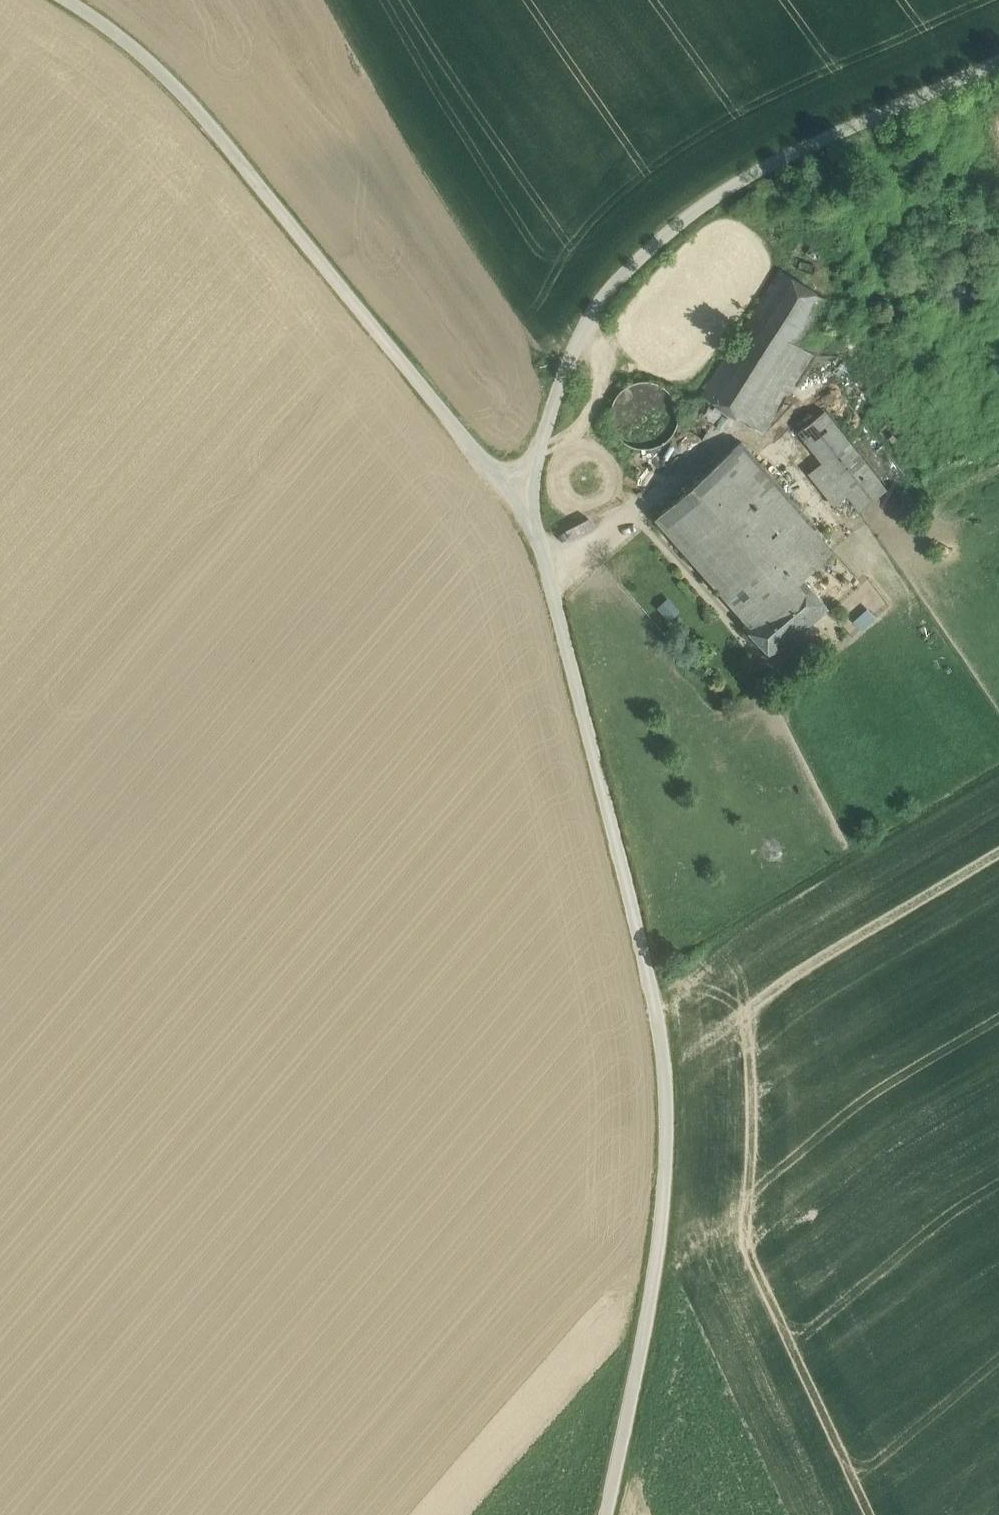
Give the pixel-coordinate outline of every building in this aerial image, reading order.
[(781,269),(682,424),(704,438),(724,407),(763,432),(813,353),(801,346),(830,301),(781,269)] [(676,427),(679,414),(676,401),(668,390),(657,382),(644,380),(631,383),(620,390),(613,402),(610,415),(613,428),(621,439),(632,446),(645,448),(658,445),(669,438),(676,427)] [(887,487),(825,410),(798,431),(822,461),(809,472),(833,503),(847,492),(860,509),(887,487)] [(740,443),(655,517),(729,595),(811,524),(740,443)] [(811,524),(729,595),(750,617),(800,575),(831,548),(811,524)] [(750,617),(745,622),(772,653),(826,606),(800,575),(750,617)] [(862,627),(874,614),(865,606),(853,618),(862,627)]
